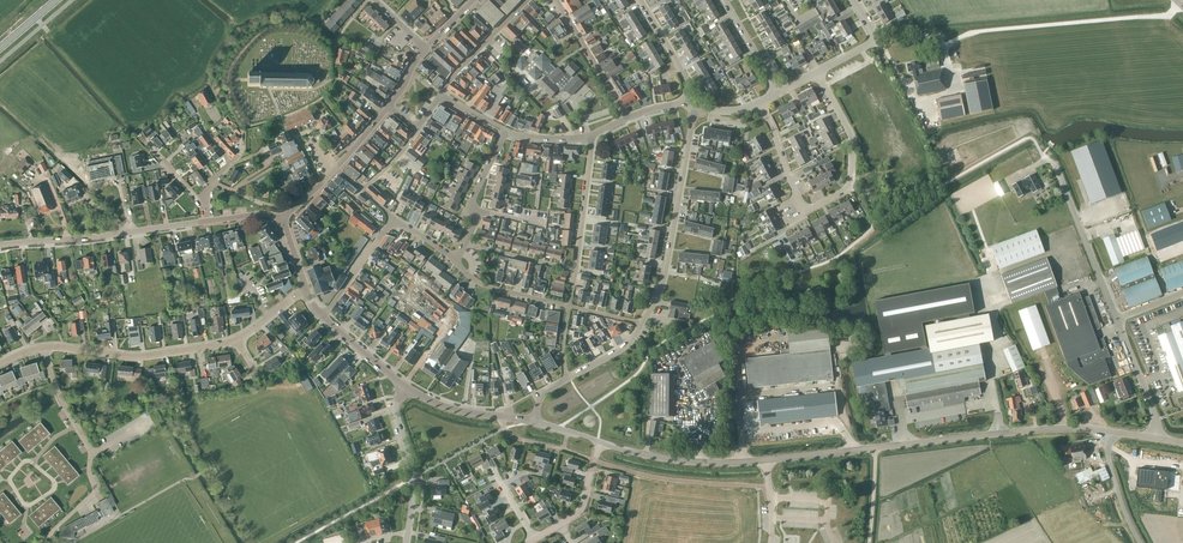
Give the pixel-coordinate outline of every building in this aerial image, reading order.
[(359,4),(355,0),(347,0),(345,1),(346,2),(355,9),(359,4)] [(425,9),(416,0),(405,11),(406,11),(401,16),(409,24),(414,19),(414,20),(425,9)] [(509,0),(504,5),(500,0),(487,0),(476,11),(494,29),(515,7),(509,0)] [(541,16),(544,13),(541,10),(540,12),(539,10),(541,8),(537,4),(538,3),(535,0),(532,0),(528,4),(540,16),(541,16)] [(579,0),(568,0),(563,3),(570,14),(576,10),(582,6),(579,0)] [(617,4),(615,5),(617,8),(619,7),(621,10),(629,6),(625,0),(624,0),(617,4)] [(712,3),(710,0),(703,0),(700,2),(701,3),(703,7),(699,9),(700,12),(705,9),(704,8),(712,3)] [(751,3),(755,10),(763,5),(760,0),(757,0),(751,3)] [(835,5),(832,0),(829,0),(826,2),(825,0),(822,0),(817,3),(819,6),(823,4),(826,9),(822,11),(824,14),(828,11),(827,10),(835,5)] [(440,10),(443,7),(438,1),(434,3),(440,10)] [(671,11),(670,10),(668,6),(672,3),(671,1),(666,3),(667,4),(659,9),(663,15),(671,11)] [(355,10),(355,9),(346,2),(340,8),(349,16),(355,10)] [(879,16),(889,10),(885,2),(874,8),(879,16)] [(708,14),(716,10),(712,3),(704,8),(705,9),(707,13),(703,16),(704,18),(708,15),(708,14)] [(545,20),(541,16),(540,16),(528,4),(523,9),(528,13),(530,15),(531,14),(535,18),(537,16),(539,18),(537,19),(542,23),(545,20)] [(591,9),(587,4),(572,14),(579,24),(594,14),(593,14),(598,11),(596,6),(591,9)] [(368,17),(375,9),(370,5),(363,12),(361,14),(363,17),(365,14),(368,17)] [(827,10),(828,11),(830,15),(826,18),(829,22),(838,17),(836,14),(839,12),(835,5),(827,10)] [(675,17),(674,16),(672,12),(676,10),(675,7),(670,10),(671,11),(663,15),(667,22),(675,17)] [(344,21),(349,16),(340,8),(335,13),(344,21)] [(769,18),(768,17),(766,13),(770,10),(769,8),(764,11),(765,11),(757,16),(761,23),(769,18)] [(373,22),(380,15),(375,9),(368,17),(366,19),(368,22),(371,19),(373,22)] [(541,29),(530,18),(527,15),(522,10),(510,23),(518,31),(524,25),(526,26),(528,24),(537,33),(541,29)] [(708,14),(708,15),(711,19),(706,22),(708,25),(713,22),(712,21),(720,16),(716,10),(708,14)] [(889,10),(879,16),(883,24),(894,18),(889,10)] [(897,20),(906,15),(903,10),(895,15),(897,20)] [(436,29),(448,18),(441,11),(429,21),(436,29)] [(625,23),(628,21),(635,17),(632,11),(624,15),(626,19),(624,20),(625,23)] [(339,27),(344,21),(335,13),(330,19),(339,27)] [(486,33),(491,27),(477,13),(471,19),(486,33)] [(545,19),(548,23),(554,17),(551,14),(545,19)] [(675,17),(667,22),(671,29),(679,24),(676,19),(680,16),(678,14),(674,16),(675,17)] [(773,24),(772,23),(770,19),(774,17),(773,14),(768,17),(769,18),(761,23),(764,29),(773,24)] [(379,27),(385,19),(380,15),(373,22),(374,22),(371,24),(373,26),(376,24),(379,27)] [(586,26),(597,19),(594,15),(583,22),(577,26),(583,36),(589,32),(586,26)] [(621,25),(623,28),(630,24),(631,28),(639,23),(635,17),(628,21),(625,23),(621,25)] [(339,27),(330,19),(325,25),(334,33),(339,27)] [(385,19),(379,27),(376,29),(379,31),(381,29),(384,32),(391,25),(385,19)] [(559,40),(564,36),(564,37),(569,34),(564,27),(564,26),(559,19),(547,27),(552,35),(554,33),(559,40)] [(840,31),(848,26),(844,20),(836,24),(839,30),(835,32),(836,35),(840,32),(840,31)] [(419,29),(423,25),(419,21),(415,24),(419,29)] [(776,31),(776,30),(774,27),(779,24),(777,21),(772,23),(773,24),(764,29),(768,35),(776,31)] [(791,21),(783,26),(785,29),(793,24),(791,21)] [(434,29),(427,22),(423,25),(419,29),(423,33),(422,34),(422,35),(424,36),(424,37),(425,37),(426,36),(426,37),(434,29)] [(719,33),(727,29),(723,22),(715,27),(717,31),(714,33),(715,33),(712,35),(713,38),(720,34),(719,33)] [(825,28),(821,22),(814,26),(816,29),(821,30),(825,28)] [(520,54),(525,48),(519,42),(521,41),(517,37),(520,34),(509,23),(504,29),(514,39),(513,40),(515,42),(511,45),(520,54)] [(629,38),(643,29),(639,23),(631,28),(633,31),(627,35),(629,38)] [(699,33),(707,28),(705,24),(697,29),(699,33)] [(480,43),(487,36),(479,28),(480,28),(476,25),(469,32),(480,43)] [(686,36),(685,35),(683,31),(687,28),(686,26),(681,29),(682,29),(674,34),(678,41),(686,36)] [(840,31),(840,32),(843,36),(838,39),(840,41),(844,39),(844,38),(852,33),(848,26),(840,31)] [(780,37),(780,36),(777,32),(782,29),(780,27),(776,30),(776,31),(768,35),(772,42),(780,37)] [(826,27),(822,30),(826,37),(830,35),(826,27)] [(466,42),(472,36),(464,28),(458,34),(464,40),(466,42)] [(707,28),(699,33),(701,37),(709,32),(707,28)] [(605,35),(602,29),(598,31),(585,40),(588,46),(596,41),(595,39),(601,35),(602,37),(605,35)] [(643,29),(629,38),(630,41),(637,37),(639,40),(646,35),(643,29)] [(723,40),(731,35),(727,29),(719,33),(720,34),(722,38),(717,41),(719,43),(723,41),(723,40)] [(545,38),(549,35),(545,30),(541,33),(545,38)] [(464,40),(458,34),(456,32),(449,39),(457,47),(467,56),(473,49),(469,45),(467,46),(463,42),(464,40)] [(690,42),(689,41),(687,37),(691,35),(690,32),(685,35),(686,36),(678,41),(682,47),(690,42)] [(780,37),(772,42),(776,48),(780,46),(784,44),(781,38),(785,36),(784,33),(780,36),(780,37)] [(727,46),(735,41),(731,35),(723,40),(723,41),(726,45),(721,47),(723,50),(727,47),(727,46)] [(466,42),(469,45),(473,49),(474,49),(480,43),(472,36),(466,42)] [(694,49),(693,48),(691,44),(695,41),(694,39),(689,41),(690,42),(682,47),(686,54),(694,49)] [(816,46),(821,55),(828,51),(826,47),(831,45),(828,40),(823,43),(822,40),(816,42),(814,39),(812,40),(813,43),(815,47),(816,46)] [(444,44),(462,61),(466,57),(448,40),(444,44)] [(605,45),(608,44),(605,40),(599,44),(591,49),(594,55),(603,50),(601,48),(605,46),(605,45)] [(639,55),(653,47),(650,40),(642,45),(644,48),(637,52),(639,55)] [(730,52),(738,48),(735,41),(727,46),(727,47),(730,51),(725,54),(726,56),(731,53),(730,52)] [(446,80),(451,73),(457,67),(457,66),(462,61),(444,44),(438,49),(432,56),(426,62),(446,80)] [(694,49),(686,54),(690,60),(698,56),(695,50),(699,48),(697,45),(693,48),(694,49)] [(816,46),(815,47),(811,49),(809,45),(806,46),(809,51),(810,50),(814,58),(821,55),(816,46)] [(783,54),(789,50),(787,46),(786,46),(782,49),(780,50),(783,54)] [(649,57),(657,53),(653,47),(639,55),(641,58),(648,54),(649,57)] [(350,54),(351,50),(340,48),(336,63),(342,65),(343,63),(346,63),(348,54),(350,54)] [(730,52),(731,53),(733,57),(729,60),(732,65),(741,59),(739,56),(742,54),(738,48),(730,52)] [(604,61),(606,64),(612,59),(620,54),(617,49),(613,51),(614,53),(610,56),(607,58),(604,53),(595,57),(599,64),(604,61)] [(365,58),(367,53),(361,50),(358,55),(365,58)] [(795,58),(799,66),(806,63),(804,59),(807,57),(804,51),(800,52),(801,54),(796,57),(794,53),(792,54),(794,58),(795,58)] [(539,56),(535,52),(526,61),(522,57),(515,64),(522,71),(524,69),(535,80),(542,74),(545,77),(538,84),(551,97),(558,90),(560,92),(564,88),(571,95),(584,83),(576,76),(574,78),(572,76),(579,69),(572,62),(565,70),(567,72),(565,74),(558,68),(555,70),(554,69),(554,68),(549,63),(551,61),(543,53),(539,56)] [(628,60),(635,56),(632,52),(626,56),(628,60)] [(404,70),(412,57),(406,53),(402,59),(398,56),(393,64),(404,70)] [(471,62),(481,71),(481,72),(487,67),(487,66),(489,64),(484,60),(486,58),(481,53),(471,62)] [(643,69),(661,59),(657,53),(649,57),(651,60),(642,66),(643,69)] [(795,58),(794,58),(790,61),(787,56),(785,58),(787,62),(788,62),(792,70),(799,66),(795,58)] [(661,59),(643,69),(644,70),(646,72),(655,66),(657,70),(664,65),(661,59)] [(497,70),(501,66),(495,60),(490,64),(497,70)] [(606,64),(604,61),(599,64),(605,73),(616,66),(612,60),(606,64)] [(367,70),(370,64),(365,61),(361,67),(367,70)] [(429,76),(434,70),(422,61),(418,67),(422,71),(424,73),(425,73),(429,76)] [(693,65),(696,72),(704,67),(700,61),(693,65)] [(921,69),(919,62),(906,64),(908,72),(912,71),(913,76),(918,95),(945,90),(941,70),(923,74),(922,68),(921,69)] [(479,91),(483,85),(475,77),(480,73),(470,63),(461,72),(467,78),(474,84),(471,87),(473,89),(475,87),(479,91)] [(403,71),(392,65),(390,68),(388,67),(384,73),(391,77),(398,81),(403,71)] [(608,79),(624,69),(621,65),(606,75),(608,79)] [(700,78),(708,73),(704,67),(696,72),(700,78)] [(383,76),(382,77),(369,69),(366,74),(373,79),(390,90),(392,91),(396,84),(383,76)] [(298,74),(298,71),(294,71),(294,74),(260,73),(260,74),(248,74),(248,86),(260,86),(260,87),(306,88),(310,86),(313,83),(313,79),(311,75),(307,74),(298,74)] [(346,83),(350,77),(339,71),(336,76),(346,83)] [(500,81),(505,77),(499,71),(495,74),(489,80),(494,86),(500,81)] [(467,78),(461,72),(454,80),(459,84),(465,89),(469,85),(471,87),(474,84),(467,78)] [(708,73),(700,78),(704,84),(711,79),(715,77),(714,74),(710,76),(708,73)] [(746,79),(751,87),(758,83),(753,75),(748,78),(746,74),(743,75),(744,76),(745,79),(746,79)] [(439,90),(446,81),(438,75),(431,84),(439,90)] [(619,88),(623,85),(617,75),(609,80),(611,84),(616,91),(619,89),(619,88)] [(733,80),(739,90),(743,88),(744,91),(751,87),(746,79),(745,79),(744,76),(740,79),(739,77),(737,78),(736,78),(733,80)] [(386,101),(391,93),(389,92),(390,90),(373,79),(371,83),(378,88),(375,92),(386,101)] [(711,79),(704,84),(707,90),(715,85),(711,79)] [(964,84),(970,115),(993,110),(987,79),(964,84)] [(458,96),(467,102),(467,100),(471,95),(468,93),(468,92),(458,85),(459,84),(454,80),(447,89),(458,96)] [(655,95),(663,94),(660,81),(658,82),(659,86),(653,87),(655,95)] [(660,81),(663,94),(671,92),(669,84),(664,85),(663,81),(660,81)] [(380,108),(386,101),(362,82),(359,85),(363,88),(359,92),(380,108)] [(477,107),(491,88),(485,83),(471,103),(477,107)] [(619,89),(616,91),(619,96),(630,90),(629,89),(631,88),(628,83),(624,86),(624,85),(623,85),(619,88),(619,89)] [(471,92),(475,96),(479,91),(475,87),(473,89),(471,92)] [(627,108),(642,98),(640,93),(635,87),(630,90),(631,92),(621,98),(627,108)] [(804,92),(811,103),(813,107),(820,103),(818,99),(812,88),(804,92)] [(204,108),(213,103),(206,90),(197,95),(204,108)] [(247,100),(257,100),(257,91),(246,92),(247,100)] [(359,95),(353,91),(349,97),(354,101),(359,95)] [(519,91),(514,97),(518,100),(523,95),(519,91)] [(804,107),(811,103),(804,92),(797,95),(801,102),(798,104),(802,112),(805,110),(804,107)] [(940,120),(965,115),(961,94),(936,99),(940,120)] [(486,101),(488,97),(486,96),(483,99),(477,107),(484,112),(488,107),(487,106),(489,103),(486,101)] [(507,107),(511,102),(507,99),(503,105),(501,107),(498,105),(492,115),(498,119),(506,107),(507,107)] [(192,116),(196,113),(195,111),(188,101),(183,104),(192,116)] [(802,112),(798,104),(795,106),(792,101),(785,105),(791,116),(798,113),(799,114),(802,112)] [(431,118),(437,122),(454,133),(464,117),(447,108),(440,104),(431,118)] [(791,116),(785,105),(778,108),(786,124),(793,120),(791,116)] [(368,122),(373,117),(362,106),(357,111),(368,122)] [(506,124),(513,113),(509,111),(511,108),(508,106),(499,120),(506,124)] [(558,119),(565,114),(560,106),(553,111),(558,119)] [(301,112),(307,123),(315,120),(312,114),(309,108),(301,112)] [(299,127),(307,123),(301,112),(293,116),(299,127)] [(360,132),(368,123),(357,113),(356,112),(353,115),(357,119),(352,123),(355,127),(354,127),(360,132)] [(514,128),(519,119),(516,117),(518,114),(515,112),(507,124),(514,128)] [(530,130),(539,133),(541,127),(541,128),(546,116),(541,114),(540,118),(539,118),(536,124),(533,123),(532,124),(530,130)] [(284,124),(288,131),(289,131),(299,127),(293,116),(285,119),(287,123),(286,124),(284,124)] [(325,131),(332,127),(326,116),(317,121),(323,130),(325,131)] [(393,134),(395,133),(397,131),(401,125),(390,116),(382,125),(393,134)] [(532,124),(534,120),(526,117),(525,120),(520,117),(516,126),(523,129),(523,128),(530,130),(532,124)] [(820,128),(830,123),(827,117),(817,122),(813,124),(814,127),(818,125),(820,128)] [(437,123),(437,122),(431,118),(426,126),(436,132),(435,134),(438,136),(442,130),(439,128),(441,125),(437,123)] [(466,132),(472,122),(467,118),(463,125),(461,124),(457,130),(455,133),(459,136),(463,130),(466,132)] [(163,123),(168,129),(172,126),(166,120),(163,123)] [(189,130),(196,125),(194,121),(187,127),(189,130)] [(347,133),(353,139),(360,133),(349,121),(342,127),(347,133)] [(666,122),(669,134),(672,134),(671,129),(675,128),(675,126),(673,121),(666,122)] [(475,134),(479,126),(472,122),(468,131),(466,134),(466,135),(464,138),(466,140),(469,136),(470,132),(475,134)] [(667,135),(669,134),(666,122),(659,124),(661,132),(666,130),(667,135)] [(168,129),(163,123),(159,125),(164,131),(168,129)] [(242,133),(237,128),(238,127),(234,123),(230,127),(234,131),(234,130),(236,132),(230,138),(227,136),(224,139),(227,142),(227,143),(231,147),(240,138),(238,136),(242,133)] [(790,131),(800,126),(798,123),(788,128),(790,131)] [(832,130),(832,131),(834,129),(830,123),(820,128),(823,135),(832,130)] [(656,133),(661,132),(659,124),(652,126),(655,138),(657,137),(656,133)] [(377,131),(388,141),(391,138),(396,142),(398,144),(402,147),(405,143),(399,137),(398,138),(393,134),(382,125),(377,131)] [(407,140),(412,133),(402,125),(397,131),(407,140)] [(653,139),(655,138),(652,126),(645,128),(647,135),(652,134),(653,139)] [(196,135),(198,138),(203,134),(198,127),(194,130),(195,135),(196,135)] [(491,140),(494,134),(488,131),(481,127),(474,139),(474,140),(473,141),(472,143),(476,145),(478,142),(482,144),(484,140),(482,138),(483,136),(491,140)] [(438,136),(435,134),(435,135),(424,128),(420,134),(410,147),(421,156),(427,148),(425,147),(430,140),(432,138),(434,140),(435,139),(440,143),(443,140),(438,136)] [(705,128),(703,139),(710,140),(712,129),(705,128)] [(159,150),(164,146),(156,137),(158,135),(152,129),(147,133),(152,138),(151,139),(159,150)] [(174,137),(168,129),(164,131),(159,136),(165,145),(170,141),(174,137)] [(712,129),(710,140),(716,141),(718,130),(712,129)] [(718,130),(716,141),(723,142),(724,131),(718,130)] [(835,137),(832,131),(832,130),(823,135),(821,136),(825,142),(835,137)] [(226,152),(231,147),(218,134),(216,131),(214,134),(216,136),(214,138),(226,152)] [(284,144),(292,141),(288,131),(280,134),(284,144)] [(338,152),(345,147),(345,146),(337,135),(335,131),(333,133),(336,138),(329,142),(335,151),(338,152)] [(390,142),(388,141),(377,131),(370,140),(383,151),(390,142)] [(636,131),(629,134),(635,146),(637,144),(635,140),(639,138),(636,131)] [(724,131),(723,142),(729,143),(731,132),(724,131)] [(353,139),(347,133),(346,132),(343,134),(339,137),(345,146),(353,139)] [(792,146),(802,140),(801,137),(804,135),(803,132),(799,134),(789,139),(792,146)] [(211,145),(203,134),(199,138),(205,146),(212,155),(211,156),(215,161),(222,156),(218,150),(215,146),(212,144),(211,145)] [(633,146),(635,146),(629,134),(623,137),(626,144),(631,142),(633,146)] [(756,146),(765,141),(761,134),(760,135),(760,134),(759,134),(757,135),(757,136),(757,137),(748,141),(750,144),(753,142),(756,146)] [(621,146),(626,144),(623,137),(616,140),(622,151),(623,151),(621,146)] [(835,137),(825,142),(826,145),(823,147),(824,150),(828,148),(838,143),(835,137)] [(191,159),(198,154),(196,152),(204,146),(198,138),(194,141),(194,140),(191,142),(192,142),(191,143),(188,139),(182,144),(184,148),(183,149),(187,155),(190,160),(191,159)] [(293,155),(301,152),(295,140),(292,141),(284,144),(280,146),(286,158),(293,155)] [(375,156),(377,158),(379,155),(377,154),(379,152),(379,153),(381,151),(381,150),(381,149),(370,140),(364,146),(376,156),(375,156)] [(619,153),(622,151),(616,140),(610,143),(613,150),(617,148),(619,153)] [(804,147),(804,148),(806,147),(802,140),(792,146),(795,152),(804,147)] [(1091,204),(1121,192),(1101,140),(1071,151),(1091,204)] [(765,141),(756,146),(758,150),(754,152),(756,155),(769,148),(765,141)] [(270,151),(278,147),(276,142),(268,146),(270,151)] [(522,154),(524,144),(517,142),(514,152),(515,152),(514,157),(518,157),(519,153),(522,154)] [(534,156),(535,145),(528,144),(527,155),(534,156)] [(535,145),(534,156),(540,157),(542,146),(535,145)] [(543,145),(542,146),(541,156),(547,157),(547,159),(546,161),(547,161),(549,161),(550,157),(551,153),(551,145),(543,145)] [(553,160),(562,161),(563,146),(555,145),(553,160)] [(377,158),(375,156),(364,147),(362,146),(355,154),(368,164),(370,162),(374,166),(375,164),(381,169),(385,165),(377,158)] [(579,155),(580,147),(564,146),(563,154),(569,155),(569,160),(574,161),(575,155),(579,155)] [(231,147),(226,152),(230,155),(228,157),(231,159),(237,153),(231,147)] [(807,154),(804,148),(804,147),(795,152),(793,153),(797,159),(807,154)] [(272,156),(280,152),(278,148),(270,151),(272,156)] [(415,162),(419,156),(410,149),(405,154),(415,162)] [(656,157),(673,160),(674,152),(667,151),(668,150),(665,149),(665,150),(664,150),(663,155),(657,154),(656,157)] [(284,168),(289,165),(305,156),(302,151),(301,152),(293,155),(285,159),(287,162),(282,165),(284,167),(283,168),(284,168)] [(133,173),(142,172),(141,168),(146,167),(143,154),(134,156),(135,165),(132,165),(133,173)] [(197,170),(197,171),(206,165),(198,154),(191,159),(195,164),(193,165),(193,166),(191,168),(194,173),(197,170)] [(807,154),(797,159),(800,166),(810,160),(814,158),(812,155),(809,157),(807,154)] [(89,182),(114,177),(114,176),(124,174),(120,155),(88,162),(89,167),(86,167),(89,182)] [(349,163),(355,168),(356,167),(362,172),(368,165),(356,155),(349,163)] [(760,167),(769,162),(766,155),(757,160),(756,158),(745,164),(747,167),(754,164),(754,165),(758,163),(760,167)] [(1169,157),(1169,164),(1182,162),(1182,156),(1169,157)] [(292,164),(296,172),(309,165),(305,157),(292,164)] [(422,167),(426,162),(420,157),(416,163),(422,167)] [(673,160),(656,157),(656,160),(662,161),(661,165),(662,166),(662,167),(664,167),(665,166),(671,167),(673,160)] [(720,162),(721,158),(718,157),(717,161),(719,161),(716,173),(723,175),(725,166),(721,165),(722,162),(720,162)] [(817,162),(819,165),(830,160),(828,157),(817,162)] [(21,175),(31,165),(25,159),(15,169),(21,175)] [(702,169),(704,161),(697,159),(695,168),(702,169)] [(717,161),(715,160),(714,163),(711,163),(709,171),(716,173),(719,161),(717,161)] [(466,169),(474,174),(476,171),(477,171),(479,167),(468,161),(466,164),(468,165),(466,169)] [(709,171),(711,163),(704,161),(702,169),(709,171)] [(823,174),(828,185),(835,181),(831,174),(836,171),(831,161),(824,165),(828,171),(824,173),(823,174)] [(763,174),(773,169),(769,162),(760,167),(756,169),(758,172),(761,170),(763,174)] [(807,166),(809,170),(811,169),(818,165),(816,162),(807,166)] [(42,174),(47,171),(43,163),(37,166),(42,174)] [(362,173),(355,168),(349,163),(343,171),(355,181),(362,173)] [(529,164),(528,172),(536,173),(537,166),(529,164)] [(602,164),(601,171),(612,173),(613,165),(602,164)] [(497,175),(506,178),(508,173),(510,173),(511,169),(498,166),(496,171),(498,172),(497,175)] [(241,171),(235,167),(234,170),(228,180),(234,184),(240,173),(241,171)] [(296,172),(300,180),(309,176),(310,173),(308,170),(307,167),(296,172)] [(67,184),(73,177),(63,169),(57,175),(67,184)] [(472,179),(474,174),(466,169),(463,174),(459,171),(457,174),(469,180),(470,178),(472,179)] [(773,169),(763,174),(766,178),(762,180),(763,182),(776,176),(773,169)] [(204,181),(197,171),(197,170),(194,173),(192,174),(192,175),(191,176),(191,177),(193,179),(194,179),(195,179),(199,185),(204,181)] [(823,174),(824,173),(822,170),(819,172),(821,175),(816,178),(821,188),(828,185),(823,174)] [(611,180),(612,173),(601,171),(600,179),(611,180)] [(294,183),(300,180),(296,172),(283,178),(280,172),(273,176),(278,185),(285,182),(285,184),(293,180),(294,183)] [(659,181),(667,182),(669,174),(660,172),(659,181)] [(366,182),(367,182),(367,181),(368,181),(368,180),(369,180),(362,173),(355,181),(357,183),(361,183),(362,183),(363,183),(364,183),(365,183),(366,182)] [(467,183),(469,180),(457,174),(456,178),(460,180),(458,184),(467,189),(469,184),(467,183)] [(562,183),(572,184),(572,179),(570,179),(571,175),(558,174),(557,178),(562,178),(562,183)] [(1026,193),(1025,190),(1030,187),(1032,190),(1039,186),(1033,174),(1025,178),(1027,181),(1024,182),(1024,181),(1021,183),(1020,181),(1012,185),(1019,197),(1026,193)] [(261,187),(270,181),(267,175),(257,181),(261,187)] [(343,191),(343,190),(345,188),(353,195),(358,190),(339,175),(333,181),(337,184),(337,185),(343,191)] [(406,206),(411,197),(407,195),(409,190),(407,189),(413,178),(408,175),(402,188),(399,193),(402,195),(400,200),(403,201),(402,203),(406,206)] [(505,182),(506,178),(497,175),(496,180),(498,181),(497,184),(509,187),(510,183),(505,182)] [(535,186),(536,178),(518,175),(516,183),(535,186)] [(161,185),(169,184),(167,176),(160,178),(161,185)] [(733,186),(736,187),(736,186),(742,188),(743,185),(737,184),(737,179),(725,177),(724,185),(733,186)] [(821,188),(816,178),(811,180),(809,177),(806,178),(808,182),(809,181),(814,192),(821,188)] [(1001,196),(1008,192),(1001,179),(993,183),(1001,196)] [(346,193),(343,190),(343,191),(337,185),(337,184),(333,181),(328,186),(341,199),(346,193)] [(667,182),(659,181),(657,189),(666,191),(667,182)] [(755,190),(762,186),(759,181),(752,185),(755,190)] [(175,200),(182,193),(172,182),(165,189),(175,200)] [(435,191),(438,185),(431,182),(428,187),(435,191)] [(158,200),(157,195),(158,195),(157,191),(161,190),(159,183),(154,184),(155,186),(147,188),(149,197),(150,197),(151,202),(158,200)] [(571,189),(572,184),(562,183),(561,187),(556,187),(556,191),(569,192),(569,188),(571,189)] [(769,194),(778,189),(775,183),(762,189),(763,192),(767,190),(769,194)] [(54,209),(51,202),(52,202),(45,184),(31,190),(38,208),(39,208),(42,214),(54,209)] [(381,193),(372,184),(366,191),(376,199),(383,206),(390,196),(384,190),(381,193)] [(464,193),(467,189),(458,184),(456,188),(451,186),(450,189),(461,195),(463,192),(464,193)] [(509,190),(509,187),(497,184),(496,187),(494,186),(493,191),(503,193),(504,189),(509,190)] [(134,205),(143,203),(141,194),(145,193),(143,185),(136,187),(137,191),(131,193),(134,205)] [(736,187),(733,186),(724,185),(723,192),(732,193),(732,189),(742,191),(742,188),(736,187)] [(62,192),(67,203),(81,197),(76,186),(62,192)] [(599,193),(609,195),(610,187),(600,186),(599,193)] [(331,201),(331,200),(330,199),(331,198),(334,201),(337,199),(333,196),(334,195),(327,187),(322,192),(324,194),(331,201)] [(460,198),(461,195),(450,189),(448,192),(452,194),(450,199),(459,203),(461,199),(460,198)] [(753,197),(760,193),(758,189),(751,192),(753,197)] [(778,189),(769,194),(771,198),(767,200),(769,203),(782,196),(778,189)] [(697,200),(698,191),(691,190),(690,199),(697,200)] [(502,198),(503,193),(493,191),(492,196),(494,196),(493,199),(506,202),(506,199),(502,198)] [(568,195),(569,192),(556,191),(556,194),(561,194),(560,199),(570,200),(571,195),(568,195)] [(365,202),(368,198),(362,193),(358,198),(361,200),(362,199),(365,202)] [(609,195),(599,193),(598,201),(608,202),(609,195)] [(335,203),(331,200),(331,201),(324,194),(322,197),(320,195),(313,203),(321,210),(327,203),(331,207),(335,203)] [(414,207),(420,196),(417,194),(415,199),(411,197),(406,206),(411,208),(412,206),(414,207)] [(665,204),(666,197),(657,195),(656,202),(665,204)] [(420,196),(414,207),(417,209),(416,211),(421,213),(425,204),(421,202),(423,197),(420,196)] [(458,206),(459,203),(450,199),(448,203),(446,202),(444,205),(456,211),(459,207),(458,206)] [(505,206),(506,202),(493,199),(493,203),(490,202),(489,207),(499,209),(500,205),(505,206)] [(570,204),(570,200),(560,199),(560,204),(557,204),(557,208),(570,209),(571,204),(570,204)] [(597,208),(607,209),(608,202),(598,201),(597,208)] [(842,204),(847,215),(853,212),(854,215),(857,214),(855,210),(854,211),(849,201),(842,204)] [(655,209),(663,211),(665,204),(656,202),(655,209)] [(748,206),(752,213),(758,209),(755,202),(748,206)] [(352,213),(356,209),(350,203),(346,206),(352,213)] [(1163,203),(1141,212),(1147,228),(1170,220),(1163,203)] [(315,222),(322,213),(312,204),(304,212),(315,222)] [(519,214),(521,206),(515,204),(513,213),(519,214)] [(842,218),(847,215),(842,204),(835,208),(841,218),(840,219),(841,222),(844,221),(842,218)] [(1,212),(2,218),(6,217),(6,219),(18,217),(18,210),(12,211),(12,206),(1,207),(2,208),(2,212),(1,212)] [(597,208),(596,215),(606,217),(607,209),(597,208)] [(766,219),(775,214),(771,208),(758,215),(760,217),(764,215),(766,219)] [(834,222),(840,219),(841,218),(835,208),(828,211),(834,222)] [(653,216),(662,218),(663,211),(655,209),(653,216)] [(429,224),(435,213),(431,211),(429,215),(425,213),(420,222),(425,225),(426,223),(429,224)] [(316,223),(315,222),(304,212),(296,220),(314,238),(320,232),(319,232),(322,229),(317,223),(316,223)] [(376,228),(356,212),(348,222),(355,227),(357,224),(371,235),(376,228)] [(372,224),(374,221),(363,212),(360,215),(372,224)] [(435,230),(440,221),(436,219),(438,214),(435,213),(429,224),(432,226),(431,227),(435,230)] [(565,221),(573,222),(574,214),(568,213),(568,214),(565,213),(564,218),(565,218),(565,221)] [(769,226),(779,221),(775,214),(766,219),(762,221),(763,224),(767,222),(769,226)] [(652,223),(661,225),(662,218),(653,216),(652,223)] [(695,220),(696,217),(693,216),(693,218),(691,218),(690,223),(686,222),(684,230),(691,232),(694,221),(695,221),(695,220)] [(818,219),(824,230),(829,227),(831,231),(833,229),(832,226),(831,226),(825,216),(818,219)] [(443,231),(449,220),(446,218),(444,223),(440,221),(435,230),(439,232),(440,230),(443,231)] [(459,219),(457,224),(464,227),(467,223),(459,219)] [(820,232),(824,230),(818,219),(811,223),(817,234),(819,237),(822,235),(820,232)] [(449,237),(454,228),(450,226),(452,222),(449,220),(443,231),(446,233),(445,235),(449,237)] [(698,234),(700,225),(696,224),(697,220),(695,220),(695,221),(694,221),(691,232),(698,234)] [(709,224),(710,221),(707,220),(706,224),(707,224),(707,227),(704,236),(711,238),(714,229),(710,228),(710,225),(709,224)] [(573,229),(573,222),(565,221),(565,223),(563,223),(563,228),(566,228),(573,229)] [(769,226),(766,227),(769,232),(768,232),(768,233),(764,235),(766,241),(775,236),(773,232),(782,228),(779,221),(769,226)] [(1150,234),(1157,250),(1182,241),(1182,221),(1150,234)] [(280,280),(288,277),(290,276),(287,269),(284,262),(281,253),(279,253),(273,244),(278,241),(266,225),(258,231),(262,237),(258,240),(258,242),(257,243),(258,244),(259,243),(259,244),(257,246),(248,250),(253,263),(259,261),(263,272),(271,270),(270,269),(272,268),(274,274),(271,275),(273,282),(264,285),(267,293),(279,288),(283,287),(280,280)] [(606,236),(608,226),(594,225),(593,234),(606,236)] [(704,236),(707,227),(700,225),(698,234),(704,236)] [(321,239),(331,231),(328,228),(318,235),(321,239)] [(454,228),(449,237),(453,239),(452,240),(457,242),(463,230),(459,229),(458,230),(454,228)] [(801,231),(807,242),(812,239),(814,242),(817,241),(815,237),(814,238),(808,228),(801,231)] [(650,237),(658,238),(660,231),(651,229),(650,233),(643,232),(642,235),(650,237)] [(241,244),(237,230),(223,234),(226,247),(233,245),(233,247),(236,246),(237,249),(244,247),(243,243),(241,244)] [(486,241),(488,233),(486,232),(486,231),(481,230),(481,233),(480,233),(479,240),(486,241)] [(563,238),(572,239),(572,231),(566,231),(563,230),(562,235),(563,235),(563,238)] [(999,269),(1044,252),(1036,230),(991,246),(999,269)] [(1116,238),(1114,234),(1103,239),(1113,265),(1124,261),(1122,257),(1144,249),(1137,230),(1116,238)] [(802,245),(807,242),(801,231),(795,235),(800,245),(799,246),(800,249),(801,249),(803,248),(802,245)] [(488,233),(486,241),(493,243),(495,237),(496,234),(491,233),(491,234),(488,233)] [(217,235),(213,236),(214,242),(213,242),(216,251),(214,252),(217,264),(222,263),(219,252),(226,250),(224,244),(223,244),(221,234),(220,235),(220,234),(216,235),(217,235)] [(503,246),(505,237),(502,237),(503,235),(498,234),(497,237),(496,244),(503,246)] [(510,247),(512,241),(512,238),(509,237),(509,235),(506,234),(505,237),(503,246),(510,247)] [(606,236),(593,234),(592,243),(605,245),(606,236)] [(386,252),(391,246),(390,245),(395,238),(386,235),(378,247),(386,252)] [(533,243),(531,242),(531,245),(529,252),(536,254),(539,245),(539,242),(540,238),(541,237),(540,237),(537,236),(535,235),(533,243)] [(657,245),(658,238),(650,237),(642,235),(641,239),(649,240),(648,243),(657,245)] [(794,254),(800,249),(799,246),(800,245),(795,235),(788,238),(793,249),(792,250),(794,254)] [(198,251),(199,251),(211,248),(208,237),(195,240),(198,251)] [(520,250),(522,241),(519,241),(519,240),(515,238),(514,241),(512,248),(520,250)] [(571,246),(572,239),(563,238),(563,240),(562,240),(561,245),(564,245),(571,246)] [(713,247),(722,249),(725,249),(726,242),(723,242),(714,240),(713,247)] [(404,245),(398,241),(395,245),(393,244),(387,252),(391,255),(393,252),(397,255),(401,249),(404,252),(409,244),(406,242),(404,245)] [(522,241),(520,250),(527,251),(528,245),(529,242),(524,241),(524,242),(522,241)] [(192,253),(191,249),(189,242),(176,245),(178,252),(179,256),(192,253)] [(656,252),(657,245),(648,243),(648,247),(640,246),(640,249),(656,252)] [(539,245),(536,254),(544,255),(545,249),(546,246),(541,245),(541,246),(539,245)] [(743,257),(748,254),(744,245),(738,248),(743,257)] [(175,265),(173,254),(171,246),(165,247),(165,249),(162,249),(163,256),(164,256),(164,259),(166,259),(167,262),(170,262),(172,266),(175,265)] [(428,253),(419,246),(415,251),(409,247),(404,254),(408,257),(406,260),(410,262),(414,256),(422,261),(423,260),(428,253)] [(553,258),(555,249),(553,249),(553,248),(548,246),(548,247),(548,249),(547,249),(546,256),(553,258)] [(318,249),(317,247),(306,251),(311,265),(322,261),(326,259),(324,254),(326,253),(324,247),(318,249)] [(391,273),(395,268),(387,263),(389,260),(385,257),(387,254),(378,247),(371,256),(381,263),(386,266),(384,268),(391,273)] [(720,256),(722,249),(713,247),(712,254),(720,256)] [(787,258),(792,256),(787,247),(782,249),(787,258)] [(138,271),(142,270),(141,263),(151,261),(150,249),(139,251),(141,262),(137,262),(138,271)] [(558,250),(555,249),(553,258),(560,259),(561,256),(562,253),(563,250),(558,249),(558,250)] [(655,259),(656,252),(640,249),(639,253),(646,254),(646,257),(655,259)] [(603,261),(604,252),(591,250),(590,260),(603,261)] [(130,272),(128,263),(129,263),(127,252),(119,253),(120,264),(124,263),(125,273),(130,272)] [(683,262),(686,262),(687,254),(680,253),(679,262),(683,262)] [(693,263),(694,254),(687,254),(686,262),(693,263)] [(700,264),(701,255),(694,254),(693,263),(697,264),(697,267),(698,267),(700,267),(700,264)] [(103,268),(112,267),(110,255),(101,256),(103,268)] [(506,274),(510,259),(501,256),(501,255),(500,255),(499,259),(504,260),(504,262),(501,271),(498,270),(495,281),(502,283),(504,274),(506,274)] [(698,271),(701,271),(701,267),(703,267),(703,264),(707,265),(708,256),(701,255),(700,264),(700,267),(698,267),(698,271)] [(1125,284),(1153,273),(1147,256),(1114,269),(1121,286),(1125,284)] [(93,268),(92,257),(87,258),(86,257),(85,258),(84,258),(83,259),(83,260),(79,261),(80,267),(84,266),(84,269),(85,272),(89,271),(90,274),(94,274),(93,271),(94,271),(93,268)] [(438,276),(442,271),(445,267),(432,257),(425,266),(438,276)] [(1044,291),(1056,287),(1057,287),(1046,258),(1001,275),(1011,303),(1044,291)] [(525,271),(527,263),(510,259),(506,274),(507,275),(507,277),(506,277),(505,283),(514,285),(515,279),(515,277),(523,279),(525,271)] [(603,261),(590,260),(589,269),(602,271),(603,261)] [(1182,286),(1182,260),(1160,269),(1169,292),(1182,286)] [(66,278),(65,271),(66,271),(65,261),(57,262),(58,272),(59,272),(60,276),(57,277),(58,282),(62,282),(62,279),(66,278)] [(531,276),(534,264),(528,262),(521,287),(527,289),(529,281),(530,281),(530,279),(530,276),(531,276)] [(44,264),(44,263),(39,264),(39,265),(34,265),(35,278),(44,277),(45,282),(49,282),(50,288),(55,287),(54,281),(53,272),(48,273),(47,264),(44,264)] [(348,277),(344,275),(347,270),(338,264),(335,269),(332,271),(331,269),(330,267),(323,269),(321,265),(317,267),(316,265),(311,267),(312,269),(308,270),(307,270),(309,273),(308,273),(308,274),(309,274),(310,277),(309,277),(310,278),(314,288),(313,288),(314,289),(316,292),(315,292),(315,293),(316,293),(317,296),(318,295),(321,294),(322,296),(327,294),(326,292),(330,291),(331,291),(329,287),(331,286),(338,291),(348,277)] [(543,293),(546,282),(546,281),(540,280),(541,272),(543,272),(544,266),(539,265),(536,277),(537,277),(534,290),(543,293)] [(640,272),(649,274),(651,266),(642,265),(641,271),(636,270),(635,273),(640,273),(640,272)] [(25,277),(24,266),(22,266),(21,266),(19,267),(15,267),(18,285),(26,283),(25,277)] [(2,278),(2,281),(8,279),(9,286),(14,285),(12,277),(11,278),(10,270),(5,271),(5,269),(1,270),(1,271),(1,272),(0,272),(0,279),(2,278)] [(373,289),(374,287),(375,287),(369,283),(370,281),(370,280),(369,279),(367,278),(369,275),(362,270),(356,278),(363,284),(364,284),(372,290),(373,289)] [(442,271),(438,276),(435,280),(449,290),(455,281),(442,271)] [(648,282),(649,274),(640,272),(640,273),(639,278),(634,277),(634,280),(639,281),(639,280),(648,282)] [(723,281),(730,282),(732,273),(725,272),(723,281)] [(589,282),(591,275),(582,273),(580,280),(585,281),(589,282)] [(1129,307),(1162,294),(1153,273),(1125,284),(1127,288),(1122,290),(1129,307)] [(566,276),(562,274),(560,279),(556,278),(554,285),(553,285),(551,294),(562,297),(565,287),(562,287),(562,284),(564,284),(565,281),(566,276)] [(283,287),(279,288),(284,294),(292,288),(288,277),(280,280),(283,287)] [(344,293),(354,301),(355,300),(357,302),(361,296),(354,292),(355,291),(359,294),(365,285),(355,278),(349,287),(349,288),(344,293)] [(586,296),(584,302),(589,303),(596,305),(599,292),(600,292),(602,284),(601,284),(602,280),(598,279),(595,291),(596,291),(595,294),(592,293),(591,297),(586,296)] [(584,302),(586,296),(589,282),(585,281),(583,288),(584,288),(583,291),(580,291),(578,301),(584,302)] [(921,323),(974,313),(969,283),(874,301),(884,354),(926,346),(921,323)] [(463,305),(468,309),(475,300),(470,296),(470,295),(463,290),(464,288),(458,284),(450,295),(454,297),(453,299),(463,306),(463,305)] [(625,296),(626,290),(627,286),(620,285),(619,288),(622,289),(621,295),(625,296)] [(630,299),(633,286),(628,285),(625,298),(630,299)] [(1056,287),(1044,291),(1049,304),(1045,305),(1066,362),(1067,367),(1089,385),(1102,380),(1106,379),(1111,377),(1105,359),(1110,357),(1103,338),(1097,340),(1093,331),(1099,329),(1100,327),(1089,296),(1081,298),(1079,293),(1060,299),(1056,287)] [(62,299),(66,296),(62,290),(58,293),(62,299)] [(374,290),(368,299),(375,303),(381,295),(377,292),(374,290)] [(608,293),(605,292),(601,291),(600,296),(601,296),(599,306),(604,307),(608,293)] [(351,304),(352,304),(354,301),(344,293),(333,309),(342,316),(346,310),(351,304)] [(75,306),(84,301),(80,296),(72,301),(75,306)] [(621,306),(623,299),(613,296),(611,303),(612,303),(611,309),(619,311),(620,306),(621,306)] [(501,307),(503,298),(496,297),(494,304),(497,305),(497,306),(501,307)] [(503,298),(501,307),(505,308),(506,307),(509,308),(511,300),(503,298)] [(634,309),(635,302),(625,299),(623,306),(624,306),(623,312),(631,314),(633,309),(634,309)] [(689,321),(690,314),(687,313),(689,304),(671,301),(670,309),(672,309),(670,318),(689,321)] [(519,314),(524,315),(527,304),(521,303),(519,314)] [(239,324),(238,317),(250,316),(249,313),(253,312),(252,305),(247,306),(247,309),(231,311),(232,318),(233,318),(234,325),(235,324),(235,325),(236,325),(236,324),(239,324)] [(351,317),(356,321),(364,309),(359,305),(351,317)] [(535,307),(535,306),(531,305),(530,306),(527,319),(530,320),(531,317),(536,318),(538,308),(535,307)] [(1033,350),(1050,344),(1035,305),(1018,311),(1033,350)] [(18,306),(12,310),(16,316),(23,311),(18,306)] [(215,333),(223,331),(222,324),(223,324),(222,317),(226,316),(225,306),(214,308),(216,316),(213,317),(215,326),(210,326),(211,333),(215,332),(215,333)] [(549,352),(550,352),(551,347),(555,348),(557,336),(559,324),(558,324),(560,312),(548,310),(549,307),(546,306),(542,337),(544,337),(543,346),(545,354),(549,352)] [(80,319),(87,318),(85,310),(79,311),(80,319)] [(543,320),(545,311),(539,310),(537,319),(543,320)] [(290,319),(284,311),(279,316),(280,316),(278,317),(281,321),(282,319),(288,327),(290,325),(295,331),(296,330),(298,332),(309,323),(300,312),(297,315),(296,314),(290,319)] [(31,318),(38,327),(48,319),(42,313),(40,315),(38,312),(31,318)] [(403,321),(406,317),(400,313),(397,318),(400,320),(400,319),(403,321)] [(890,425),(889,420),(889,417),(885,418),(884,411),(888,410),(887,408),(889,408),(888,402),(884,381),(898,378),(900,387),(905,386),(906,395),(905,395),(907,407),(943,400),(944,405),(965,401),(964,396),(980,393),(978,381),(986,380),(979,343),(993,341),(988,314),(925,326),(929,348),(852,363),(856,387),(865,385),(869,406),(873,405),(874,410),(875,416),(875,417),(876,420),(877,427),(886,425),(890,425)] [(585,325),(586,318),(581,318),(581,317),(574,316),(573,325),(580,326),(580,324),(585,325)] [(606,327),(603,321),(603,320),(601,317),(597,319),(603,329),(606,327)] [(28,335),(38,327),(31,318),(24,323),(26,325),(22,328),(28,335)] [(131,346),(135,345),(135,343),(140,343),(137,327),(141,327),(140,318),(132,319),(133,327),(128,328),(131,346)] [(369,322),(364,318),(362,321),(359,319),(355,324),(359,328),(359,329),(362,330),(363,330),(367,325),(369,322)] [(434,335),(438,328),(421,318),(418,325),(434,335)] [(18,328),(22,325),(23,324),(19,319),(14,322),(18,328)] [(193,336),(201,335),(200,327),(201,326),(200,319),(190,320),(193,336)] [(383,322),(378,319),(376,321),(375,321),(372,325),(374,327),(369,334),(374,338),(374,337),(376,339),(382,332),(381,331),(384,326),(382,324),(383,322)] [(77,336),(81,335),(79,327),(83,326),(82,320),(78,321),(78,323),(70,324),(72,336),(77,336)] [(418,331),(421,327),(410,320),(408,324),(418,331)] [(1182,390),(1182,321),(1175,324),(1174,321),(1155,328),(1158,336),(1178,392),(1182,390)] [(105,339),(111,338),(110,332),(113,332),(112,322),(105,323),(106,329),(96,331),(98,340),(105,339)] [(181,333),(180,330),(182,330),(181,324),(171,325),(171,328),(168,328),(169,333),(172,333),(173,340),(182,338),(181,333)] [(591,327),(592,329),(594,328),(596,331),(595,331),(596,333),(598,336),(602,343),(607,341),(607,340),(610,339),(606,331),(604,332),(603,330),(600,331),(599,328),(596,324),(591,327)] [(614,327),(613,324),(607,327),(608,330),(612,337),(617,334),(618,335),(620,334),(621,332),(617,325),(614,327)] [(160,342),(159,333),(160,333),(159,326),(149,328),(149,329),(146,330),(147,336),(150,336),(151,343),(160,342)] [(15,334),(16,333),(13,328),(11,329),(9,327),(2,331),(6,337),(7,337),(11,345),(18,341),(16,336),(15,334)] [(749,388),(833,379),(832,372),(832,367),(830,349),(828,328),(788,333),(790,349),(780,350),(780,355),(745,359),(749,388)] [(393,342),(399,333),(394,329),(388,337),(387,337),(386,338),(384,337),(380,342),(388,348),(393,342)] [(591,349),(597,346),(597,345),(600,343),(595,335),(592,329),(591,330),(592,332),(591,332),(593,336),(586,340),(591,349)] [(312,348),(322,337),(318,333),(315,330),(307,339),(306,337),(303,334),(296,340),(300,344),(303,341),(308,345),(309,344),(312,348)] [(266,347),(267,346),(270,344),(273,348),(276,346),(273,342),(272,342),(266,335),(260,339),(266,347)] [(582,355),(587,352),(584,347),(586,346),(581,338),(570,344),(573,349),(576,355),(581,353),(582,355)] [(270,350),(267,346),(266,347),(260,339),(254,344),(260,351),(265,348),(268,352),(270,350)] [(418,342),(414,339),(406,350),(409,353),(404,360),(412,365),(420,353),(413,348),(418,342)] [(399,346),(402,342),(399,340),(396,344),(391,350),(399,356),(404,349),(399,346)] [(456,350),(447,344),(442,340),(429,358),(433,360),(429,365),(427,363),(422,370),(434,378),(439,372),(438,371),(440,368),(443,370),(446,366),(445,365),(454,351),(456,350)] [(509,353),(513,351),(508,341),(500,345),(503,350),(506,348),(509,353)] [(720,392),(716,384),(715,382),(725,376),(718,363),(724,360),(714,341),(682,358),(700,390),(704,388),(710,398),(720,392)] [(330,345),(327,343),(323,347),(321,344),(309,356),(315,361),(321,355),(321,354),(322,353),(326,356),(333,349),(333,348),(333,347),(331,345),(330,345)] [(1012,372),(1025,366),(1015,344),(1002,350),(1012,372)] [(468,361),(461,356),(455,352),(446,366),(443,370),(447,373),(441,382),(450,388),(455,380),(457,380),(468,363),(468,361)] [(530,354),(534,362),(538,360),(534,352),(530,354)] [(552,358),(549,352),(545,354),(540,357),(543,363),(548,372),(549,372),(550,373),(552,371),(553,370),(553,369),(558,367),(553,358),(552,358)] [(282,357),(280,354),(276,357),(276,356),(265,363),(270,371),(281,364),(278,359),(282,357)] [(216,371),(216,368),(231,366),(229,355),(206,359),(208,369),(213,368),(214,376),(217,376),(217,375),(216,371)] [(330,383),(348,365),(350,363),(341,355),(326,371),(325,370),(321,374),(322,375),(322,376),(330,384),(330,383)] [(72,366),(71,360),(60,361),(61,368),(66,368),(66,373),(71,373),(72,379),(76,379),(76,372),(76,366),(72,366)] [(191,370),(189,361),(183,362),(183,363),(176,364),(177,373),(189,372),(190,378),(195,377),(194,369),(191,370)] [(28,366),(33,382),(33,380),(40,377),(41,380),(45,379),(43,371),(39,372),(36,363),(36,364),(36,365),(29,367),(28,366)] [(96,365),(86,363),(85,371),(98,373),(98,371),(102,372),(101,378),(108,379),(110,367),(103,366),(103,365),(96,364),(96,365)] [(529,366),(532,371),(530,372),(534,380),(535,380),(536,381),(539,379),(538,378),(541,377),(540,376),(543,374),(539,367),(537,368),(534,363),(529,366)] [(165,371),(164,365),(154,367),(155,373),(163,372),(164,379),(170,378),(169,371),(165,371)] [(235,369),(233,365),(227,369),(234,381),(231,383),(234,387),(241,383),(239,379),(241,377),(235,369)] [(345,384),(344,383),(349,378),(350,378),(356,372),(348,365),(330,383),(339,391),(345,384)] [(523,373),(521,370),(522,370),(519,365),(515,367),(518,372),(515,373),(517,376),(516,377),(522,387),(523,387),(524,387),(526,386),(527,385),(527,384),(527,383),(529,382),(523,373)] [(33,382),(28,366),(29,367),(21,370),(20,368),(23,377),(19,378),(22,386),(26,385),(25,382),(32,380),(33,382)] [(140,377),(141,370),(132,369),(132,368),(118,367),(117,376),(132,377),(140,377)] [(1023,370),(1014,373),(1015,374),(1012,375),(1013,379),(1016,378),(1019,387),(1028,385),(1027,381),(1028,380),(1027,377),(1026,378),(1023,370)] [(22,386),(19,378),(16,380),(12,371),(12,372),(12,373),(5,376),(4,375),(11,391),(10,388),(18,385),(19,387),(22,386)] [(674,416),(674,374),(650,373),(649,416),(674,416)] [(11,391),(4,375),(5,376),(0,379),(0,386),(0,387),(0,394),(1,395),(4,394),(3,391),(10,388),(11,391)] [(314,389),(306,375),(300,378),(300,379),(301,378),(308,391),(307,392),(314,389)] [(515,393),(516,391),(513,377),(505,379),(506,383),(503,383),(505,394),(511,392),(513,393),(515,393)] [(1045,377),(1042,378),(1048,393),(1051,392),(1045,377)] [(201,387),(209,385),(208,378),(200,379),(201,387)] [(497,383),(496,379),(490,379),(492,396),(499,395),(498,383),(497,383)] [(1125,383),(1123,379),(1113,383),(1119,398),(1123,396),(1123,397),(1132,394),(1127,382),(1125,383)] [(484,395),(484,393),(487,393),(488,387),(484,387),(485,383),(475,383),(475,395),(484,395)] [(361,395),(369,393),(366,385),(362,386),(361,386),(359,386),(359,387),(358,387),(358,388),(355,389),(357,397),(361,395)] [(1029,388),(1032,396),(1037,394),(1035,386),(1029,388)] [(1098,403),(1092,388),(1080,393),(1076,395),(1077,398),(1070,401),(1072,406),(1073,405),(1075,409),(1082,407),(1079,401),(1083,400),(1086,408),(1098,403)] [(1102,395),(1103,394),(1101,388),(1095,390),(1100,401),(1104,399),(1102,395)] [(818,394),(817,391),(805,392),(805,395),(799,396),(798,393),(784,394),(784,398),(757,401),(760,424),(837,416),(835,392),(818,394)] [(371,400),(369,393),(361,395),(362,398),(358,400),(360,404),(364,403),(371,400)] [(331,396),(325,398),(328,407),(334,405),(331,396)] [(1019,409),(1019,406),(1018,406),(1018,402),(1021,402),(1019,396),(1014,397),(1006,399),(1008,409),(1011,409),(1011,414),(1012,414),(1013,421),(1020,421),(1020,416),(1021,416),(1021,408),(1019,409)] [(362,408),(362,406),(359,408),(358,404),(350,407),(349,406),(345,407),(347,412),(355,410),(356,410),(362,408)] [(355,410),(347,412),(349,416),(351,423),(359,421),(359,420),(366,418),(365,415),(375,411),(373,405),(368,406),(362,408),(356,410),(355,410)] [(381,428),(382,427),(381,423),(379,424),(377,418),(370,420),(370,421),(367,422),(369,428),(368,429),(369,432),(370,432),(374,431),(381,429),(381,428)] [(662,432),(664,422),(652,420),(650,430),(651,431),(650,436),(656,437),(657,432),(658,432),(658,431),(662,432)] [(33,429),(43,441),(50,434),(40,422),(33,429)] [(361,425),(360,422),(348,426),(350,431),(361,427),(362,427),(365,426),(364,423),(361,425)] [(43,441),(33,429),(25,435),(35,447),(43,441)] [(377,443),(385,440),(382,432),(368,436),(372,447),(378,445),(377,443)] [(25,435),(18,441),(28,453),(35,447),(25,435)] [(4,447),(15,459),(22,453),(12,441),(4,447)] [(1067,462),(1086,459),(1083,442),(1069,444),(1070,445),(1061,447),(1063,461),(1067,461),(1067,462)] [(49,463),(61,453),(55,446),(42,456),(49,463)] [(491,458),(501,453),(497,446),(487,451),(491,458)] [(7,465),(15,459),(4,447),(0,451),(0,457),(7,465)] [(517,460),(520,451),(520,449),(513,447),(510,458),(517,460)] [(388,451),(387,448),(378,451),(377,451),(367,454),(370,462),(380,458),(390,455),(388,451)] [(549,478),(550,473),(552,465),(548,463),(550,455),(537,451),(535,460),(545,463),(542,476),(549,478)] [(61,453),(49,463),(55,471),(67,461),(61,453)] [(382,466),(392,462),(390,455),(380,458),(380,459),(371,463),(372,467),(381,463),(382,466)] [(483,461),(480,455),(469,461),(473,468),(481,464),(484,470),(491,466),(487,459),(483,461)] [(578,470),(580,462),(569,459),(567,467),(563,466),(562,470),(572,473),(573,469),(578,470)] [(67,461),(55,471),(61,478),(73,468),(67,461)] [(458,465),(458,467),(456,468),(459,475),(456,476),(460,483),(467,478),(468,480),(474,477),(470,470),(467,471),(463,464),(461,465),(461,464),(460,464),(458,465)] [(1093,472),(1091,467),(1075,474),(1080,484),(1099,474),(1102,481),(1110,478),(1104,467),(1093,472)] [(73,468),(61,478),(68,486),(80,476),(73,468)] [(1138,469),(1136,487),(1166,490),(1168,471),(1138,469)] [(573,486),(575,479),(571,478),(572,474),(561,471),(560,475),(565,476),(563,484),(573,486)] [(1168,471),(1166,490),(1179,491),(1180,472),(1168,471)] [(604,482),(616,485),(618,478),(606,476),(604,482)] [(433,495),(446,494),(446,488),(450,488),(449,480),(437,480),(437,485),(432,486),(433,495)] [(615,489),(616,485),(604,482),(603,489),(611,491),(610,495),(618,497),(620,491),(615,489)] [(519,495),(528,489),(525,483),(523,484),(515,489),(519,495)] [(570,502),(572,494),(561,491),(562,488),(552,485),(551,490),(556,491),(555,494),(557,497),(560,497),(559,499),(570,502)] [(528,489),(519,495),(522,500),(531,495),(528,489)] [(9,500),(3,492),(0,494),(0,507),(9,500)] [(481,511),(491,505),(489,501),(493,499),(489,492),(479,497),(482,501),(477,504),(481,511)] [(533,504),(539,500),(535,494),(529,497),(533,504)] [(116,504),(111,495),(97,503),(104,517),(114,512),(111,506),(116,504)] [(615,509),(617,499),(607,496),(606,501),(600,500),(598,509),(610,512),(611,508),(615,509)] [(43,503),(53,515),(61,509),(51,497),(43,503)] [(3,517),(15,507),(9,500),(0,507),(0,513),(3,517)] [(540,522),(551,516),(547,509),(551,507),(548,501),(544,503),(545,505),(542,507),(543,510),(536,514),(540,522)] [(53,515),(43,503),(36,509),(46,521),(53,515)] [(501,512),(497,505),(487,511),(490,515),(486,518),(489,524),(496,520),(494,516),(501,512)] [(22,515),(15,507),(3,517),(10,525),(22,515)] [(46,521),(36,509),(28,516),(38,528),(46,521)] [(86,527),(101,519),(97,511),(82,519),(82,518),(63,528),(62,537),(74,538),(73,538),(74,533),(82,528),(82,527),(85,525),(86,527)] [(452,528),(455,514),(441,511),(441,515),(432,513),(430,525),(436,526),(436,524),(452,528)] [(468,515),(459,513),(466,523),(474,524),(468,515)] [(477,529),(480,527),(473,516),(470,517),(477,529)] [(390,531),(387,518),(380,520),(380,519),(364,523),(365,527),(364,528),(367,538),(381,535),(381,533),(390,531)] [(508,526),(505,519),(496,524),(495,523),(491,525),(490,527),(492,530),(494,531),(497,535),(494,537),(497,542),(505,537),(501,530),(508,526)] [(591,529),(587,522),(577,529),(581,535),(589,530),(591,534),(600,528),(598,524),(591,529)] [(600,537),(609,531),(606,526),(597,532),(600,537)]
